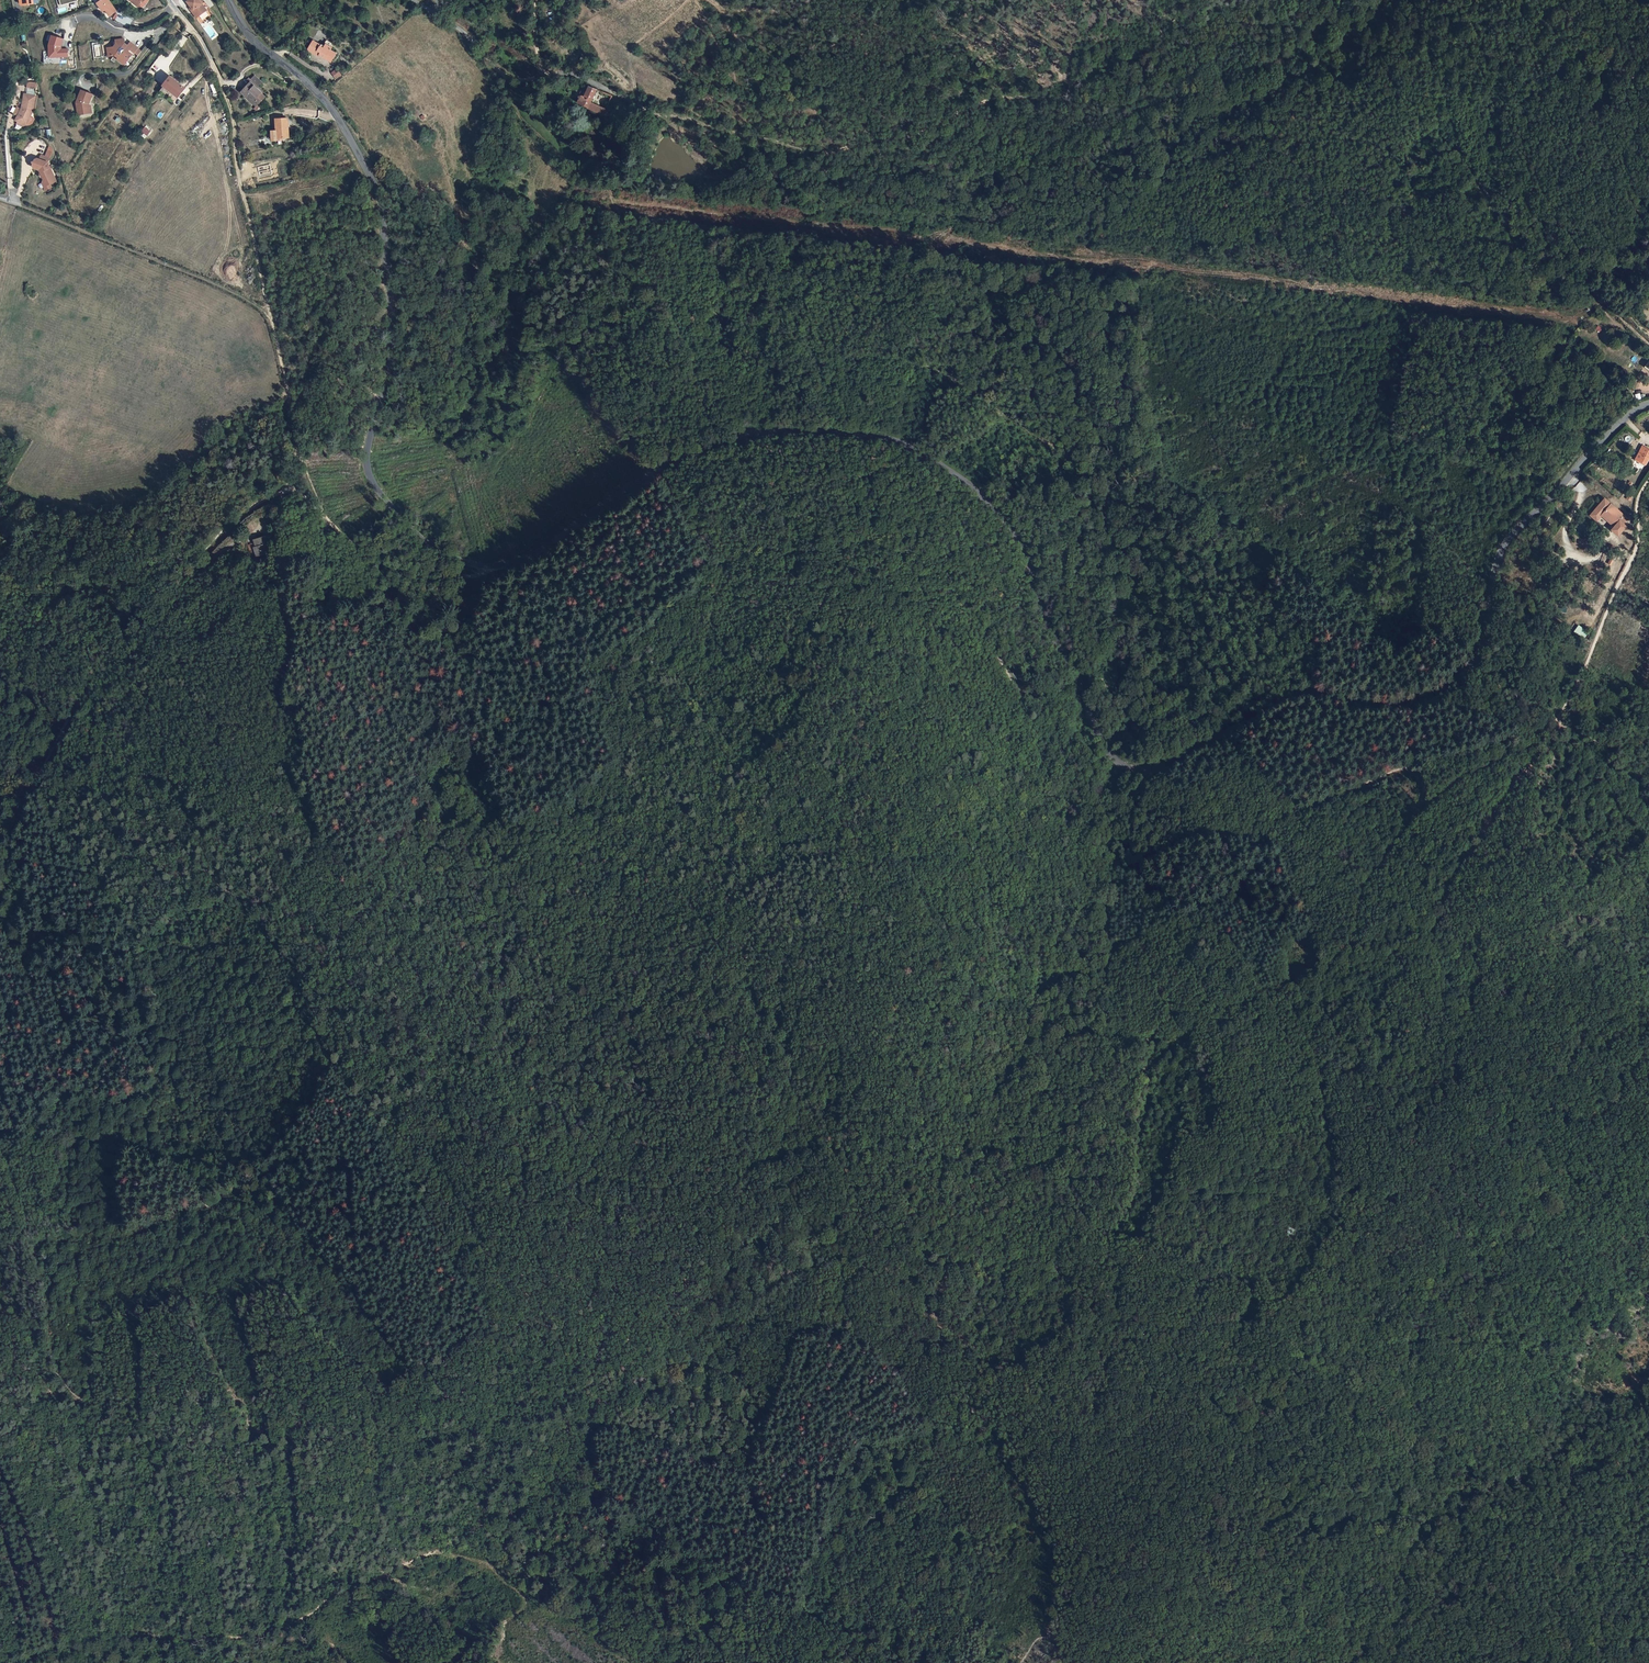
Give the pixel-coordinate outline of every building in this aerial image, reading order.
[(97,3),(103,12),(105,10),(109,16),(116,11),(108,0),(101,0),(97,3)] [(133,0),(131,0),(129,1),(137,8),(139,6),(133,0)] [(142,9),(149,1),(148,0),(133,0),(139,6),(142,9)] [(188,2),(187,3),(191,8),(197,18),(206,12),(201,5),(203,4),(200,0),(191,0),(188,2)] [(189,10),(196,19),(197,18),(191,8),(189,10)] [(209,11),(197,18),(200,23),(212,16),(209,11)] [(63,39),(52,35),(48,44),(48,57),(67,57),(67,49),(60,49),(60,46),(63,39)] [(107,48),(108,57),(114,56),(118,58),(117,60),(122,64),(125,61),(127,62),(128,61),(130,59),(132,56),(127,52),(129,50),(126,48),(122,45),(124,43),(123,40),(115,41),(115,44),(113,48),(107,48)] [(315,42),(311,40),(306,49),(316,56),(318,54),(323,58),(325,56),(330,60),(334,53),(329,50),(330,47),(324,44),(323,46),(322,48),(318,46),(319,45),(315,42)] [(133,54),(137,49),(130,43),(126,48),(129,50),(127,52),(132,56),(133,54)] [(338,68),(331,72),(336,79),(343,74),(338,68)] [(184,90),(169,78),(162,87),(176,99),(184,90)] [(255,89),(260,84),(253,78),(249,83),(247,81),(245,83),(248,86),(241,94),(245,98),(247,96),(249,98),(248,99),(255,105),(258,101),(260,102),(264,99),(258,94),(260,93),(255,89)] [(590,102),(596,89),(589,86),(586,92),(585,91),(583,91),(581,91),(579,97),(580,98),(578,103),(596,111),(598,106),(590,102)] [(34,91),(30,90),(30,95),(23,93),(20,107),(20,109),(16,115),(16,117),(16,118),(24,122),(26,122),(31,110),(34,95),(34,91)] [(91,95),(80,90),(75,103),(76,109),(78,108),(79,115),(88,113),(87,106),(86,106),(86,104),(87,104),(91,95)] [(245,98),(256,108),(260,102),(258,101),(255,105),(248,99),(249,98),(247,96),(245,98)] [(604,115),(606,109),(598,106),(596,111),(604,115)] [(16,118),(16,117),(14,120),(24,125),(26,122),(24,122),(16,118)] [(288,117),(276,118),(277,130),(273,131),(274,140),(279,139),(279,137),(289,136),(288,127),(289,127),(288,117)] [(146,126),(142,131),(148,135),(151,131),(146,126)] [(47,161),(38,159),(36,158),(34,159),(32,165),(33,167),(38,169),(42,179),(41,182),(45,184),(45,185),(48,183),(54,180),(47,161)] [(1639,453),(1648,458),(1648,449),(1646,448),(1644,452),(1641,450),(1639,453)] [(1646,464),(1648,458),(1639,453),(1636,459),(1646,464)] [(1606,500),(1592,517),(1597,521),(1603,515),(1617,527),(1616,528),(1613,531),(1619,537),(1627,528),(1624,525),(1629,520),(1606,500)] [(1603,515),(1597,521),(1598,522),(1603,517),(1616,528),(1617,527),(1603,515)] [(1579,534),(1588,528),(1584,521),(1574,527),(1579,534)] [(254,540),(256,545),(268,541),(266,535),(254,540)] [(1572,632),(1583,639),(1587,632),(1576,626),(1572,632)]
